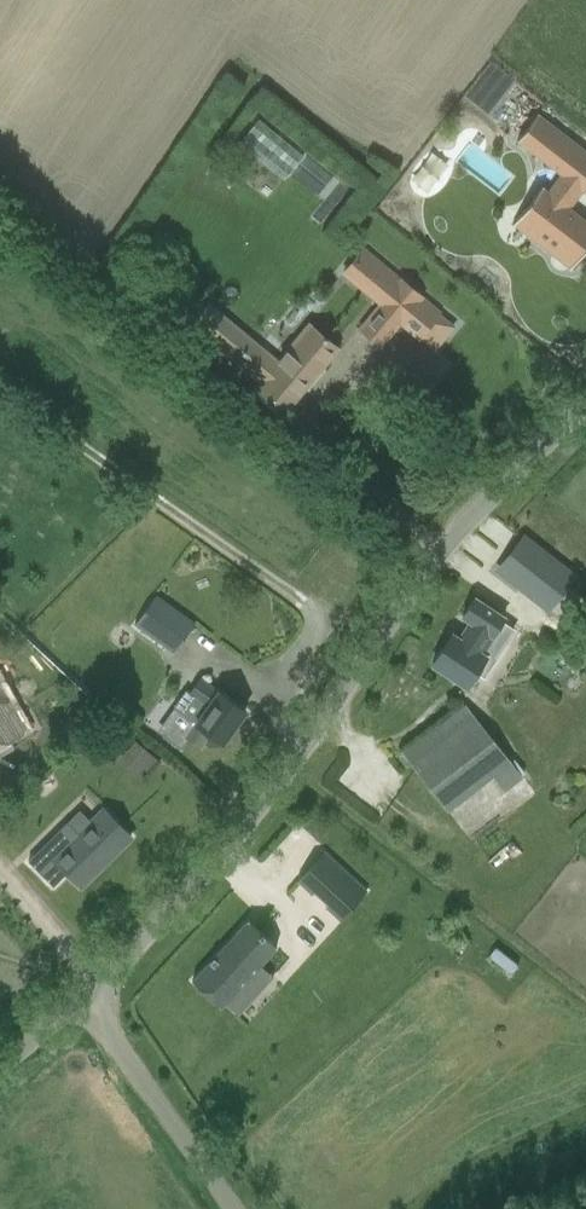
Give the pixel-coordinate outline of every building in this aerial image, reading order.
[(259,116),(239,141),(285,177),(304,152),(259,116)] [(582,216),(585,210),(585,151),(552,125),(553,124),(552,124),(531,151),(532,152),(532,151),(576,184),(562,201),(557,197),(556,196),(527,234),(528,235),(533,228),(550,241),(546,246),(567,262),(571,257),(585,269),(585,220),(582,216)] [(420,336),(421,334),(441,311),(363,248),(343,272),(382,304),(361,330),(380,345),(400,320),(420,336)] [(261,382),(253,392),(280,415),(337,347),(309,324),(279,361),(230,320),(213,342),(261,382)] [(530,546),(503,577),(526,597),(553,566),(530,546)] [(155,594),(134,625),(172,652),(193,622),(155,594)] [(474,649),(496,613),(474,598),(463,615),(471,621),(459,639),(451,634),(433,663),(468,686),(486,656),(474,649)] [(223,742),(246,710),(200,677),(190,693),(186,690),(173,707),(196,723),(186,737),(200,747),(210,733),(223,742)] [(26,732),(0,685),(0,747),(26,732)] [(492,776),(510,763),(466,706),(403,754),(447,810),(492,776)] [(135,740),(125,752),(142,767),(147,771),(157,759),(135,740)] [(57,852),(52,857),(81,886),(131,837),(102,807),(83,827),(72,816),(47,841),(57,852)] [(340,921),(370,896),(332,851),(303,876),(316,892),(318,890),(330,903),(327,905),(340,921)] [(207,1001),(269,948),(244,918),(182,971),(207,1001)] [(518,964),(495,947),(488,956),(511,974),(518,964)]
